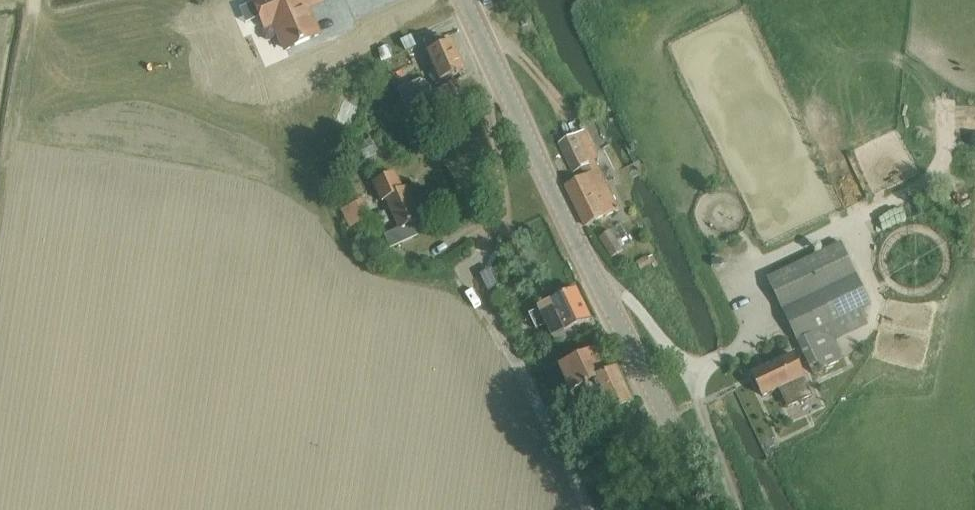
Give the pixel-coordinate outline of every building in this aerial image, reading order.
[(319,36),(307,9),(321,3),(320,0),(254,0),(253,0),(265,27),(274,23),(286,51),(319,36)] [(442,36),(425,44),(433,62),(426,65),(434,84),(441,80),(442,82),(463,73),(466,71),(466,70),(453,42),(446,45),(442,36)] [(386,47),(378,50),(379,53),(379,54),(381,59),(380,60),(382,64),(391,59),(386,47)] [(585,178),(569,186),(567,187),(586,226),(619,211),(595,162),(599,160),(592,147),(595,146),(588,132),(586,133),(585,132),(558,144),(573,174),(581,170),(585,178)] [(396,175),(374,185),(383,204),(387,202),(400,229),(385,236),(391,249),(419,236),(414,224),(422,220),(408,190),(404,192),(396,175)] [(350,230),(371,218),(361,200),(340,211),(350,230)] [(611,232),(599,239),(611,259),(623,252),(633,246),(620,226),(611,232)] [(784,309),(798,339),(816,374),(831,367),(842,361),(831,339),(868,321),(863,310),(873,305),(843,244),(769,280),(784,309)] [(636,263),(643,277),(654,272),(653,269),(658,266),(653,257),(648,259),(647,257),(636,263)] [(550,304),(540,309),(540,310),(547,325),(553,338),(557,344),(577,335),(574,328),(591,320),(577,291),(551,304),(550,304)] [(601,418),(606,416),(634,403),(617,369),(607,374),(597,351),(561,368),(572,392),(586,385),(601,418)] [(763,396),(781,387),(790,407),(813,396),(803,374),(804,373),(795,354),(752,375),(763,396)]
